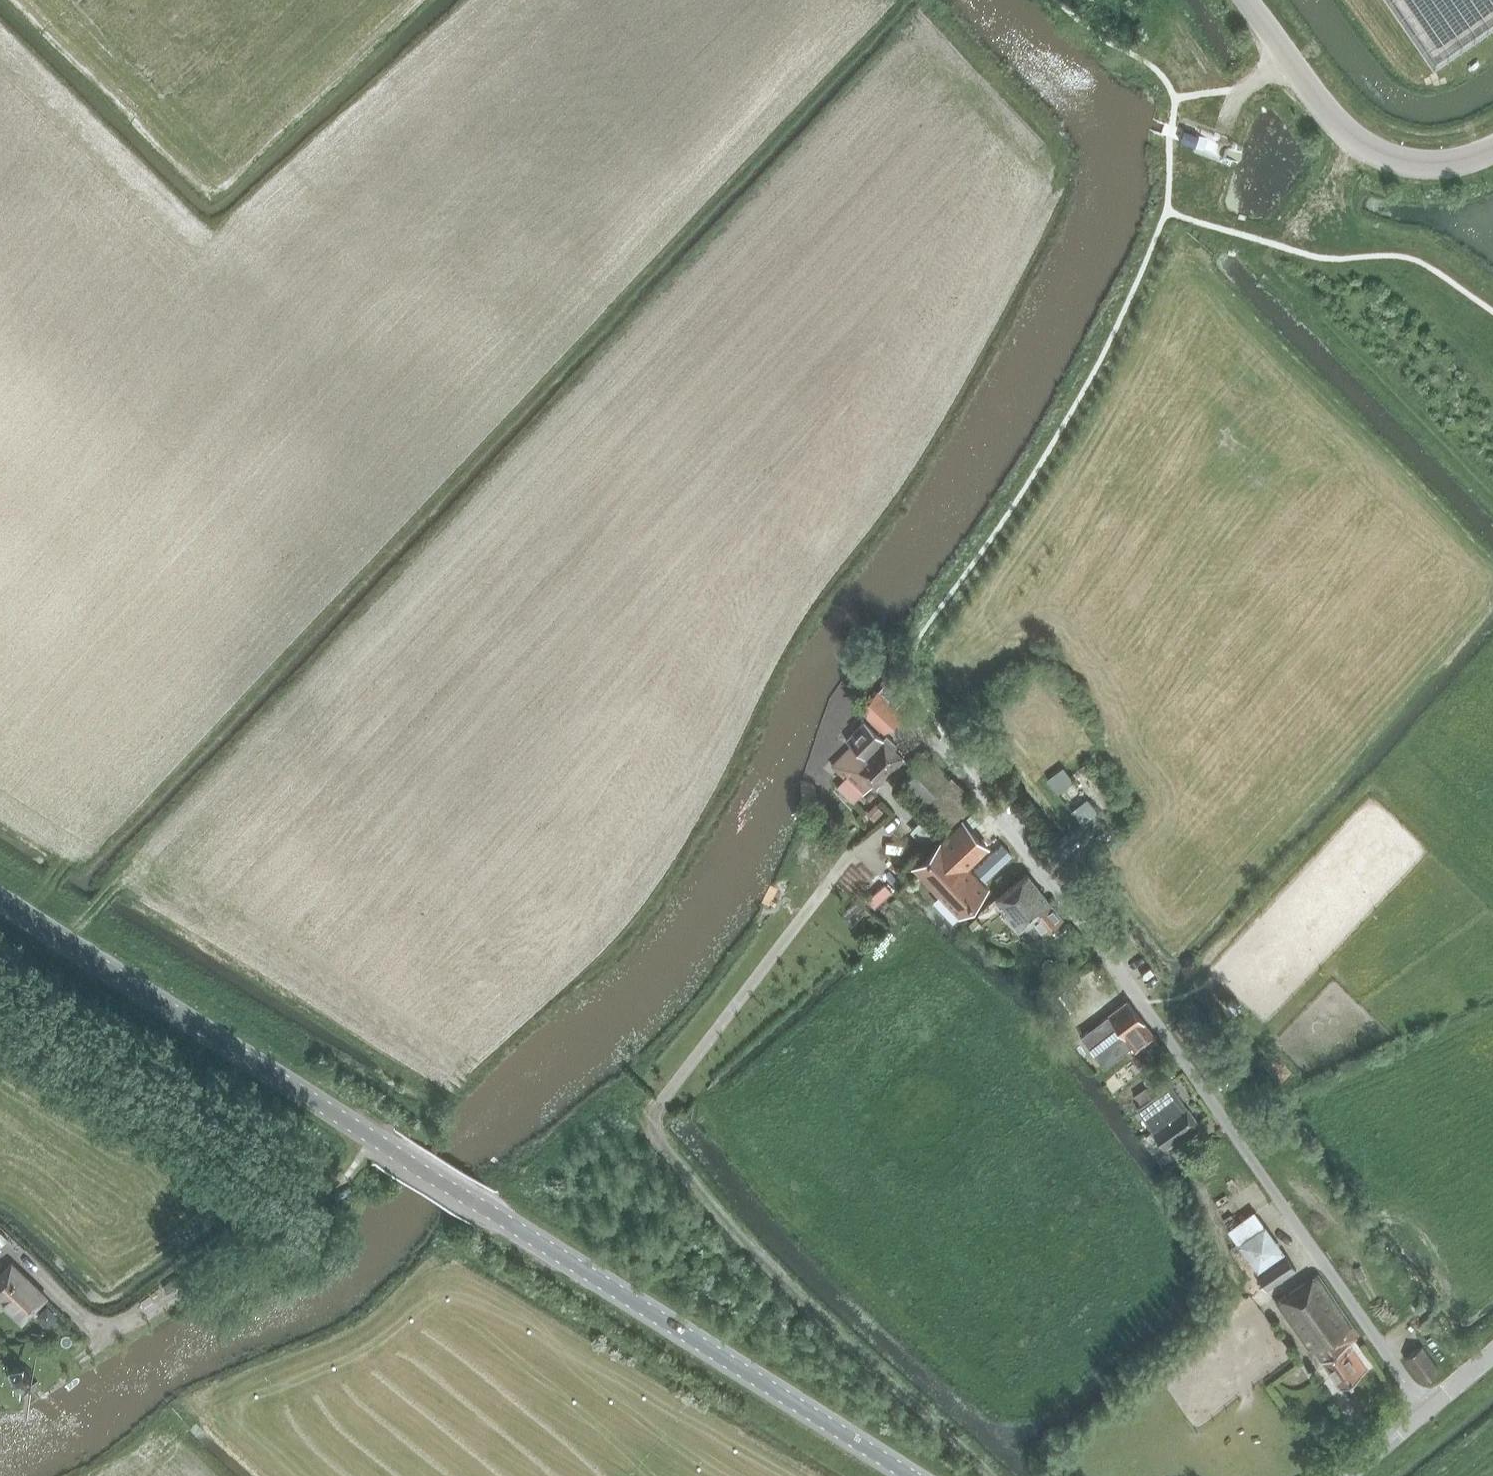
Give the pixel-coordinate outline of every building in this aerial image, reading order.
[(1434,66),(1492,26),(1492,0),(1389,0),(1434,66)] [(1183,130),(1179,141),(1194,147),(1198,135),(1183,130)] [(883,732),(900,714),(876,690),(859,709),(883,732)] [(873,791),(903,759),(892,749),(895,745),(885,736),(882,739),(864,722),(846,741),(851,746),(831,766),(861,794),(868,787),(873,791)] [(926,756),(900,783),(922,805),(947,779),(926,756)] [(1066,762),(1049,774),(1060,788),(1076,776),(1066,762)] [(1087,818),(1100,806),(1089,794),(1076,806),(1087,818)] [(875,803),(866,812),(873,820),(882,810),(875,803)] [(958,916),(987,889),(966,867),(987,848),(961,821),(912,867),(958,916)] [(984,871),(994,882),(1015,864),(1006,853),(984,871)] [(1044,933),(1062,919),(1027,874),(995,900),(1017,927),(1020,924),(1025,929),(1035,922),(1044,933)] [(885,880),(870,896),(904,926),(918,910),(885,880)] [(1134,1051),(1153,1036),(1127,1001),(1082,1035),(1102,1061),(1127,1042),(1134,1051)] [(1113,1077),(1123,1089),(1134,1080),(1125,1068),(1113,1077)] [(1175,1139),(1197,1124),(1182,1103),(1181,1104),(1168,1086),(1136,1110),(1163,1148),(1176,1140),(1175,1139)] [(1134,1095),(1141,1105),(1152,1097),(1145,1087),(1134,1095)] [(1266,1290),(1296,1270),(1285,1254),(1255,1274),(1266,1290)] [(46,1297),(11,1264),(0,1276),(0,1302),(22,1322),(46,1297)] [(1340,1386),(1367,1369),(1352,1348),(1351,1349),(1348,1343),(1347,1344),(1346,1342),(1358,1336),(1317,1274),(1275,1302),(1308,1349),(1311,1346),(1322,1361),(1322,1360),(1340,1386)] [(1421,1383),(1438,1370),(1421,1347),(1404,1359),(1421,1383)] [(31,1381),(31,1373),(25,1367),(16,1367),(11,1373),(11,1382),(17,1388),(25,1387),(31,1381)]
